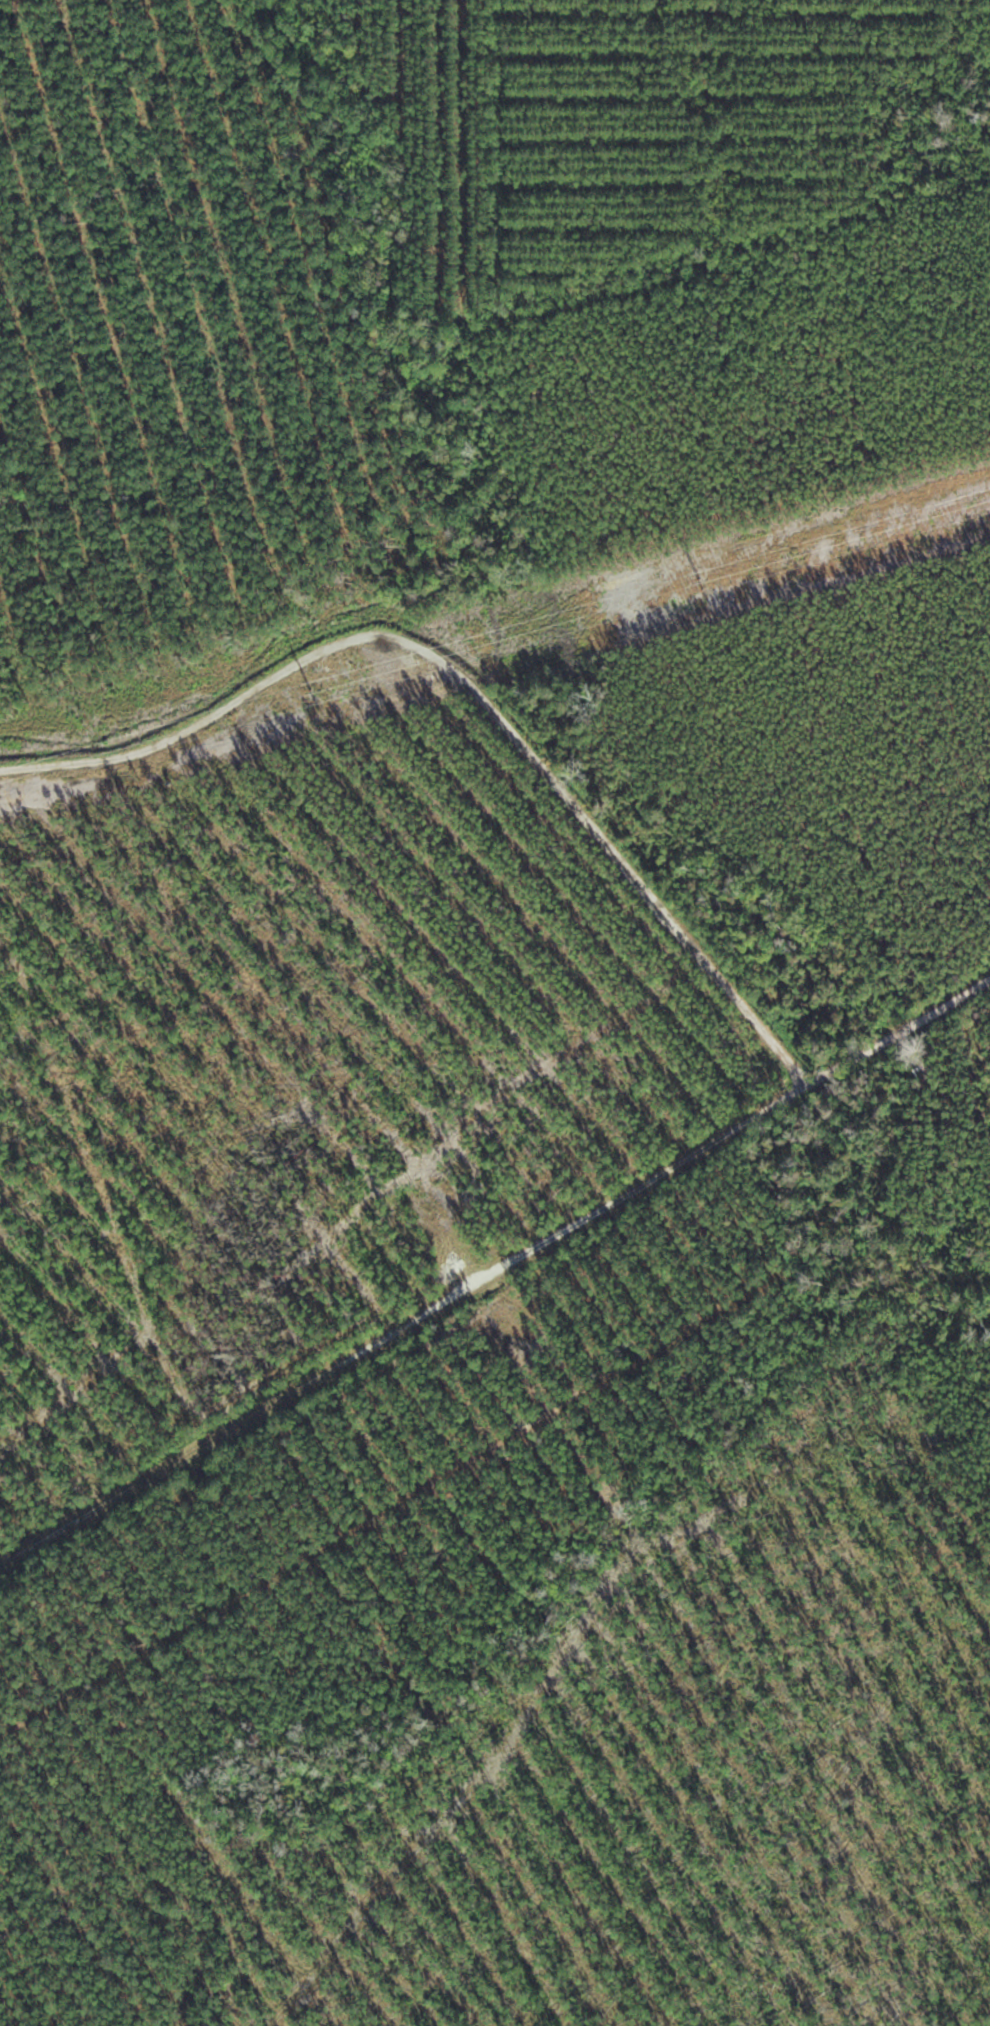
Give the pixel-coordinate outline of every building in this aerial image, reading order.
[(920,1069),(926,1083),(939,1077),(933,1063),(920,1069)]
